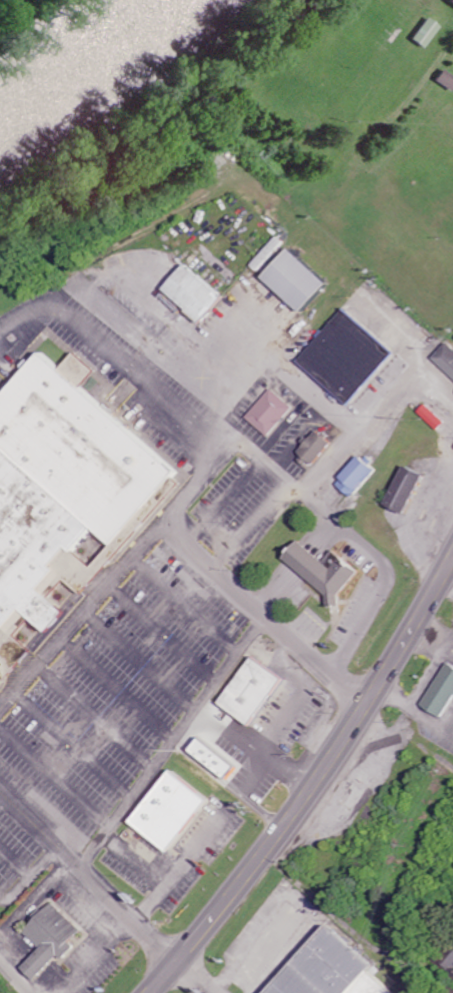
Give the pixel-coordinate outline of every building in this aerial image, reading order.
[(415,42),(428,49),(442,26),(429,18),(415,42)] [(445,71),(438,82),(452,91),(452,76),(445,71)] [(336,283),(297,248),(270,278),(309,313),(336,283)] [(230,298),(194,265),(170,291),(207,324),(230,298)] [(399,353),(349,309),(302,362),(351,406),(399,353)] [(452,376),(452,346),(450,344),(436,359),(452,376)] [(199,480),(52,351),(0,410),(0,707),(199,480)] [(271,437),(297,409),(275,389),(249,418),(271,437)] [(335,443),(321,431),(299,454),(313,467),(335,443)] [(355,498),(379,469),(363,456),(339,485),(355,498)] [(391,506),(412,514),(428,474),(407,466),(391,506)] [(288,561),(335,598),(332,602),(337,606),(364,572),(337,551),(329,562),(303,542),(288,561)] [(259,727),(290,677),(257,657),(226,706),(259,727)] [(449,663),(426,707),(448,718),(452,708),(452,664),(449,663)] [(234,779),(244,766),(208,738),(198,751),(234,779)] [(217,800),(178,770),(138,823),(177,852),(217,800)] [(42,981),(65,956),(70,961),(81,950),(75,944),(87,931),(58,904),(29,934),(46,950),(29,969),(42,981)] [(329,930),(274,992),(401,992),(329,930)]
